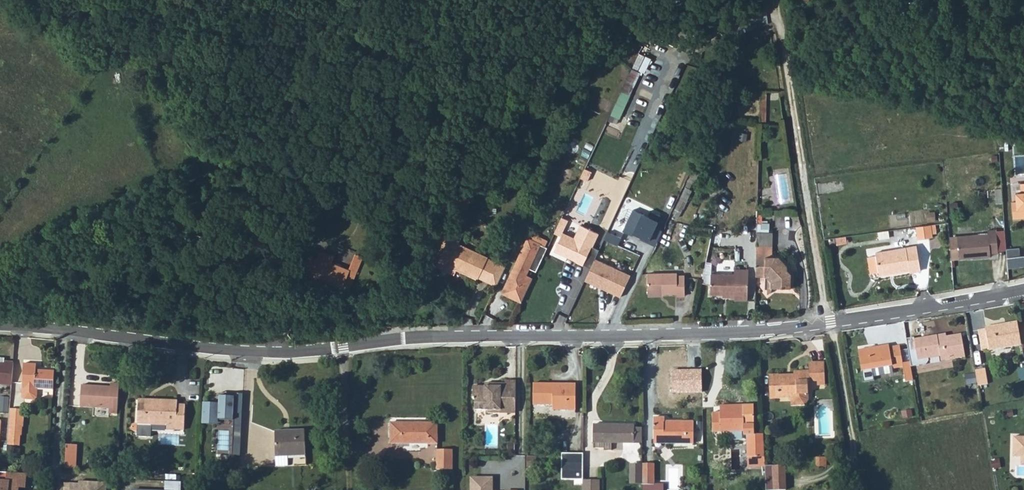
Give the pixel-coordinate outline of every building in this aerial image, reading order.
[(634,68),(652,74),(657,57),(639,52),(634,68)] [(629,68),(614,116),(624,119),(639,71),(629,68)] [(1020,184),(1020,193),(1015,193),(1015,202),(1011,202),(1012,219),(1023,218),(1023,183),(1020,184)] [(935,225),(915,227),(917,239),(937,237),(935,225)] [(575,264),(590,271),(599,252),(591,248),(597,235),(580,228),(574,241),(562,235),(555,250),(569,256),(568,259),(576,262),(575,264)] [(957,235),(959,258),(990,256),(990,253),(998,253),(996,229),(988,229),(988,233),(957,235)] [(756,244),(770,245),(773,245),(773,233),(757,233),(756,244)] [(449,237),(440,257),(436,265),(453,273),(456,267),(479,278),(480,277),(488,258),(489,258),(459,245),(460,242),(449,237)] [(528,271),(535,274),(546,250),(527,241),(502,295),(521,304),(532,281),(525,277),(528,271)] [(755,276),(768,277),(772,277),(774,280),(774,288),(794,288),(794,275),(788,269),(788,266),(779,258),(772,257),(772,255),(769,255),(770,245),(756,244),(755,270),(755,276)] [(867,258),(870,273),(879,272),(879,275),(909,270),(910,273),(921,271),(917,245),(876,252),(876,257),(867,258)] [(1008,252),(1009,268),(1023,267),(1023,257),(1016,257),(1016,251),(1008,252)] [(312,275),(342,288),(350,270),(332,263),(333,257),(322,252),(319,258),(312,275)] [(312,275),(319,258),(311,255),(304,272),(312,275)] [(350,270),(357,273),(363,258),(356,255),(350,270)] [(506,267),(488,258),(480,277),(497,286),(506,267)] [(734,269),(733,274),(711,274),(710,294),(733,295),(733,300),(746,300),(747,270),(734,269)] [(342,288),(348,290),(350,290),(357,273),(350,270),(342,288)] [(648,293),(677,293),(677,296),(685,296),(685,275),(677,275),(677,274),(648,273),(648,293)] [(986,325),(986,327),(989,347),(989,349),(1021,344),(1017,320),(986,325)] [(986,327),(978,329),(981,349),(989,347),(986,327)] [(963,351),(960,333),(946,336),(938,337),(937,334),(905,339),(910,365),(922,363),(925,360),(924,358),(940,356),(941,360),(964,356),(966,371),(974,370),(974,369),(971,353),(964,354),(963,351)] [(872,368),(891,365),(892,368),(903,366),(899,344),(889,346),(888,343),(857,349),(861,370),(863,381),(873,379),(872,368)] [(13,362),(4,361),(4,359),(0,358),(0,384),(11,385),(13,362)] [(53,390),(54,371),(36,369),(37,364),(24,363),(22,397),(24,399),(34,400),(37,398),(37,389),(53,390)] [(791,397),(791,405),(804,405),(808,399),(808,393),(808,381),(817,381),(817,385),(824,385),(823,363),(808,363),(809,371),(795,372),(795,377),(788,377),(787,375),(779,376),(778,374),(768,375),(769,398),(779,398),(779,397),(791,397)] [(974,370),(977,384),(986,383),(983,367),(974,369),(974,370)] [(484,387),(472,387),(472,400),(475,400),(475,411),(488,411),(500,411),(500,414),(510,414),(510,409),(515,409),(515,381),(506,381),(506,384),(490,384),(490,387),(484,387)] [(533,383),(533,404),(553,405),(553,409),(575,410),(575,384),(533,383)] [(117,414),(119,384),(110,384),(110,387),(81,385),(80,407),(108,409),(108,413),(117,414)] [(242,393),(219,392),(219,402),(204,401),(203,423),(218,424),(218,419),(234,420),(235,413),(241,413),(242,393)] [(150,437),(151,424),(167,425),(166,429),(184,430),(185,406),(177,405),(177,402),(155,400),(155,404),(138,403),(137,424),(133,424),(132,427),(133,430),(137,431),(137,436),(150,437)] [(763,435),(754,435),(753,405),(719,406),(720,413),(712,413),(712,432),(743,431),(743,434),(747,434),(748,466),(764,466),(763,435)] [(24,410),(9,409),(8,426),(23,427),(24,410)] [(653,443),(693,444),(693,422),(664,422),(664,418),(653,418),(653,443)] [(391,444),(437,444),(437,424),(391,423),(391,444)] [(633,443),(633,425),(593,425),(592,443),(595,443),(595,448),(604,448),(604,450),(611,450),(611,443),(633,443)] [(633,443),(641,443),(642,426),(633,425),(633,443)] [(1013,430),(1013,455),(1021,455),(1023,455),(1023,430),(1013,430)] [(275,432),(276,466),(306,466),(305,431),(275,432)] [(76,445),(65,445),(64,468),(75,469),(76,445)] [(452,450),(437,450),(437,470),(449,469),(452,470),(452,450)] [(582,455),(561,455),(561,480),(582,481),(582,455)] [(997,457),(989,459),(991,467),(998,466),(997,457)] [(630,485),(641,485),(641,465),(630,464),(630,485)] [(641,465),(641,485),(653,485),(653,465),(641,465)] [(765,467),(766,489),(785,489),(784,466),(765,467)] [(0,473),(0,489),(18,489),(24,489),(25,475),(0,473)] [(469,478),(469,489),(491,489),(491,478),(469,478)] [(165,480),(164,489),(131,489),(180,489),(180,480),(165,480)] [(599,481),(582,481),(582,489),(599,489),(599,481)]
